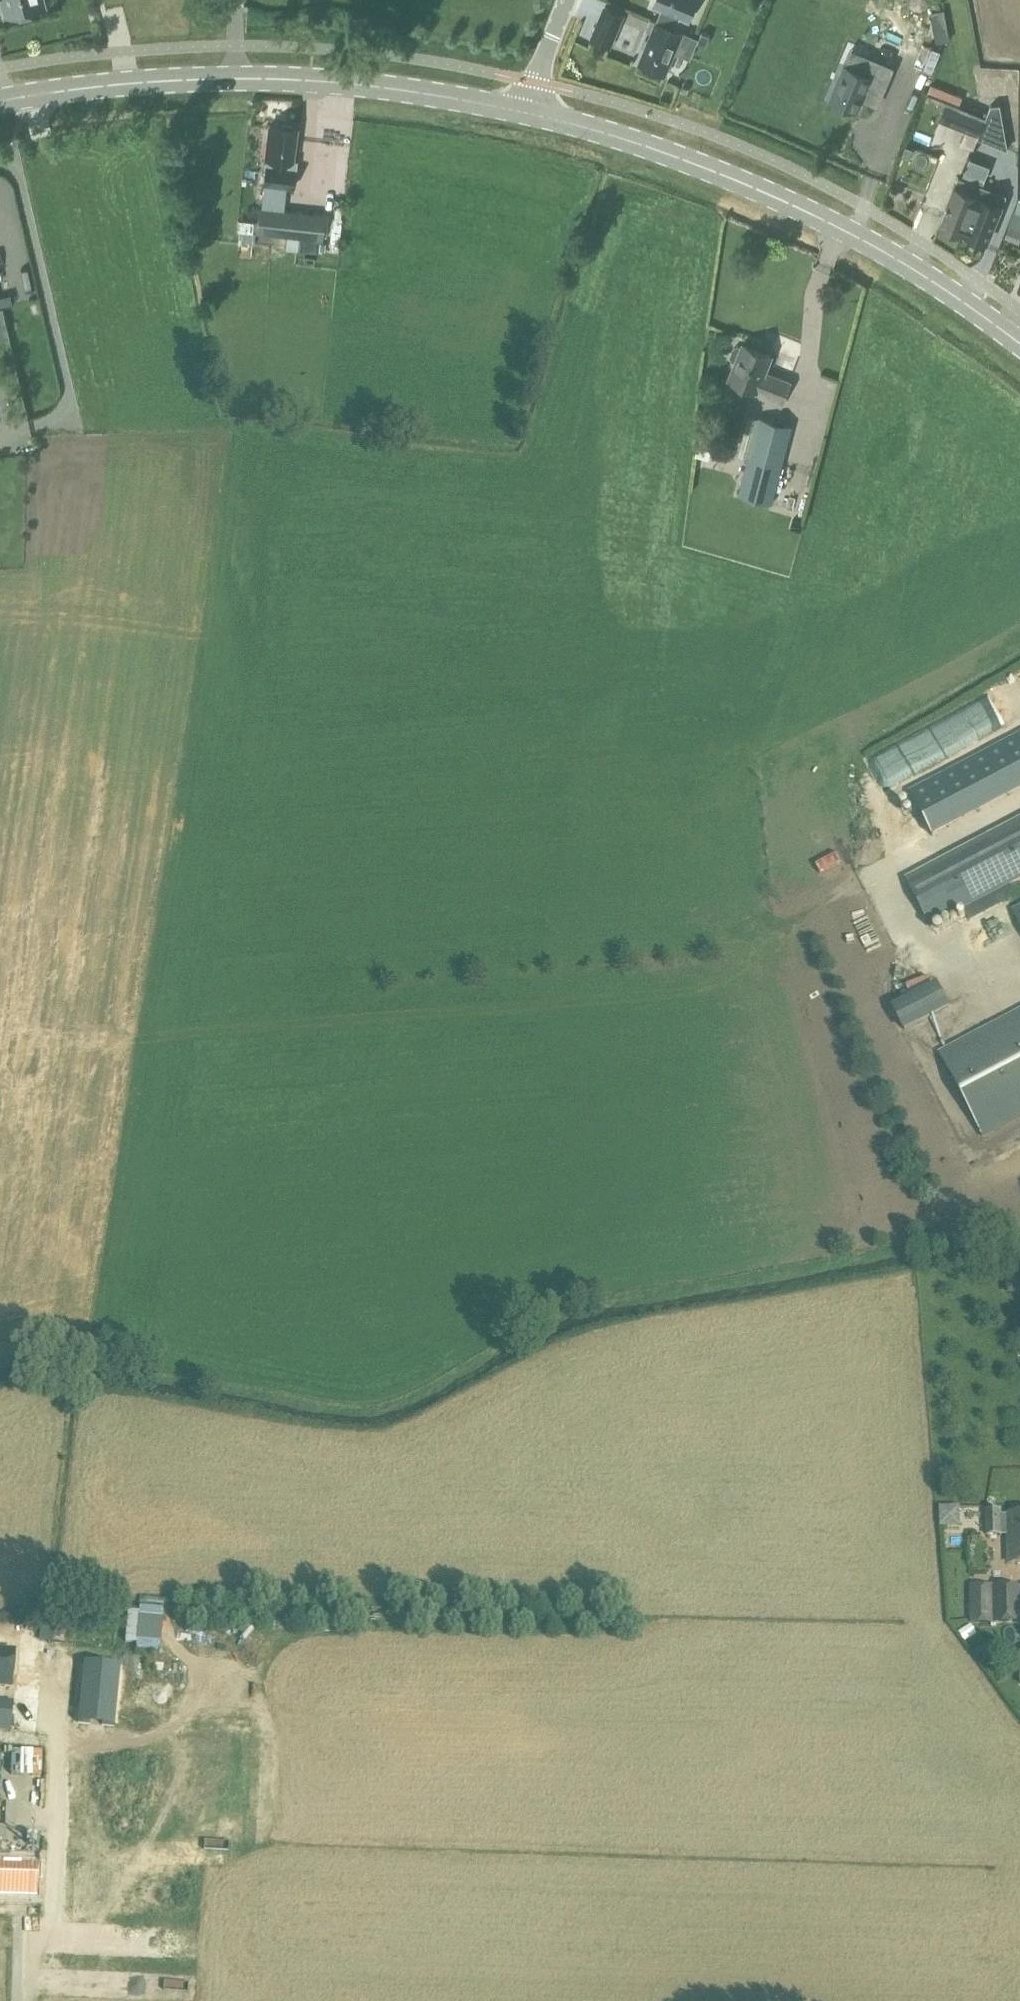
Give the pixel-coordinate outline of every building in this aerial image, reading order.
[(6,17),(46,6),(45,0),(1,0),(6,17)] [(697,0),(657,0),(655,5),(664,9),(659,22),(657,22),(640,63),(667,74),(676,51),(692,57),(698,42),(699,39),(674,29),(680,16),(689,19),(697,0)] [(618,36),(605,31),(597,49),(611,54),(618,36)] [(699,39),(698,42),(707,46),(711,35),(702,32),(699,39)] [(910,38),(903,56),(934,69),(941,51),(910,38)] [(879,105),(895,66),(870,56),(864,70),(844,62),(829,99),(858,111),(863,99),(879,105)] [(961,100),(963,96),(932,84),(929,92),(947,100),(960,105),(961,100)] [(1009,149),(1001,103),(995,101),(989,116),(989,115),(980,138),(1009,149)] [(947,105),(939,121),(951,127),(980,138),(989,115),(964,105),(961,107),(950,104),(948,105),(947,105)] [(297,168),(292,168),(297,128),(270,125),(267,156),(268,156),(264,183),(294,186),(297,168)] [(988,241),(1006,195),(959,177),(940,224),(963,233),(964,231),(965,232),(965,231),(969,233),(968,235),(984,241),(984,239),(988,241)] [(1007,192),(1019,196),(1019,185),(1010,182),(1007,192)] [(325,238),(327,213),(262,207),(260,233),(287,235),(320,238),(325,238)] [(319,252),(320,238),(287,235),(285,248),(319,252)] [(0,295),(0,305),(4,304),(13,302),(10,293),(2,295),(0,295)] [(765,373),(773,354),(744,343),(730,379),(763,392),(761,397),(782,406),(791,383),(765,373)] [(773,500),(794,427),(759,417),(739,491),(773,500)] [(979,823),(939,723),(916,732),(956,832),(979,823)] [(985,743),(967,748),(982,796),(1000,790),(985,743)] [(990,751),(996,766),(1013,759),(1008,744),(990,751)] [(909,854),(935,843),(894,745),(869,755),(909,854)] [(906,880),(931,928),(1019,881),(1019,819),(906,880)] [(1012,911),(1019,926),(1019,907),(1012,911)] [(950,951),(823,1009),(832,1029),(879,1007),(892,1036),(941,1014),(928,987),(915,993),(911,984),(955,964),(950,951)] [(1019,1122),(1019,1015),(943,1057),(987,1139),(1019,1122)] [(987,1513),(988,1535),(1007,1534),(1008,1564),(1019,1563),(1019,1516),(1000,1517),(1000,1512),(987,1513)] [(969,1587),(970,1623),(1019,1624),(1019,1586),(969,1587)] [(12,1690),(14,1667),(26,1668),(29,1645),(17,1643),(17,1640),(0,1638),(0,1689),(12,1690)] [(82,1663),(76,1723),(113,1727),(119,1667),(82,1663)] [(10,1731),(13,1702),(0,1701),(0,1730),(10,1731)] [(44,1781),(30,1782),(32,1796),(46,1794),(44,1781)] [(16,1846),(0,1845),(0,1898),(15,1898),(16,1846)] [(30,1861),(29,1908),(92,1910),(94,1863),(30,1861)]
